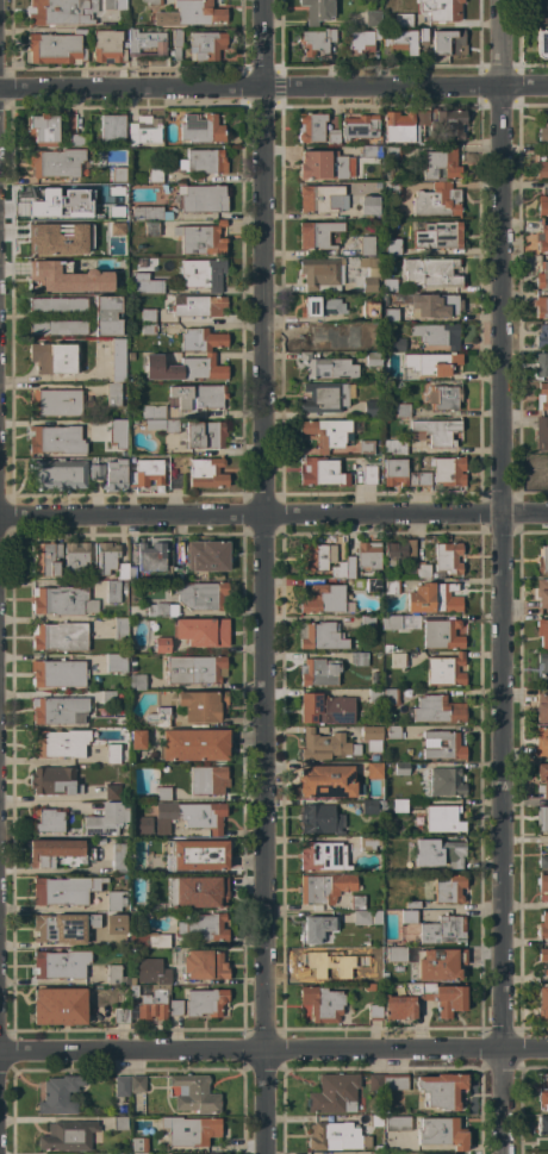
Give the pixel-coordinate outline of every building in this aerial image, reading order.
[(30,6),(30,0),(96,0),(96,12),(91,12),(91,19),(94,19),(94,24),(43,24),(43,25),(30,25),(30,27),(27,27),(27,14),(25,14),(25,6),(30,6)] [(102,10),(102,0),(125,0),(125,10),(102,10)] [(173,8),(173,0),(211,0),(211,8),(224,8),(225,8),(225,13),(226,13),(228,18),(225,18),(225,23),(224,23),(224,24),(220,24),(220,21),(214,21),(214,24),(211,24),(211,21),(210,21),(210,24),(206,24),(206,26),(203,26),(203,25),(201,25),(201,26),(199,26),(199,24),(192,24),(192,25),(188,25),(188,24),(187,24),(187,26),(185,26),(185,24),(174,24),(174,18),(174,15),(173,8)] [(298,6),(298,0),(332,0),(332,6),(334,6),(334,10),(332,10),(332,17),(326,17),(326,20),(317,20),(317,27),(306,27),(306,6),(298,6)] [(417,2),(417,0),(465,0),(465,1),(463,1),(463,4),(460,4),(460,20),(455,20),(455,21),(443,21),(443,24),(436,24),(436,21),(425,21),(425,15),(425,11),(419,11),(419,2),(417,2)] [(535,11),(535,0),(547,0),(547,24),(537,24),(537,26),(535,26),(535,11)] [(365,11),(379,11),(379,25),(365,25),(365,11)] [(394,13),(411,14),(411,26),(394,26),(394,13)] [(373,31),(373,27),(380,27),(380,40),(373,40),(373,51),(366,51),(366,50),(362,50),(362,54),(359,54),(359,56),(347,56),(347,55),(348,55),(348,50),(349,50),(349,31),(373,31)] [(538,31),(547,31),(547,58),(543,58),(541,58),(538,56),(537,54),(537,27),(538,27),(538,31)] [(38,33),(38,35),(49,35),(49,36),(74,35),(73,32),(73,30),(73,29),(86,29),(86,35),(80,35),(80,49),(86,48),(86,62),(80,62),(80,64),(71,64),(71,63),(61,64),(61,63),(30,63),(25,63),(25,51),(27,51),(27,50),(26,50),(26,46),(27,46),(27,44),(26,44),(26,39),(27,39),(27,33),(38,33)] [(181,29),(181,46),(180,46),(179,61),(173,60),(173,56),(168,56),(168,50),(173,50),(173,46),(172,46),(172,29),(181,29)] [(418,46),(418,29),(425,29),(426,42),(426,46),(418,46)] [(111,30),(111,31),(122,31),(123,31),(123,40),(119,40),(119,45),(122,45),(122,49),(125,49),(125,62),(93,62),(93,56),(92,56),(92,52),(93,52),(93,30),(111,30)] [(127,30),(138,30),(138,32),(164,32),(164,42),(164,57),(127,57),(127,30)] [(303,57),(303,44),(300,44),(300,42),(297,42),(297,31),(300,31),(323,31),(323,30),(335,30),(335,42),(328,42),(328,54),(325,54),(325,55),(323,55),(323,54),(322,54),(322,50),(313,50),(313,57),(303,57)] [(431,31),(463,30),(463,33),(465,33),(465,38),(463,38),(463,44),(466,44),(466,55),(432,55),(431,31)] [(416,31),(416,56),(406,56),(406,60),(381,60),(381,33),(390,33),(390,31),(416,31)] [(189,32),(216,32),(225,33),(225,45),(225,49),(217,49),(217,61),(205,61),(200,61),(200,62),(198,62),(198,61),(194,61),(194,52),(197,52),(197,46),(188,46),(189,32)] [(136,143),(136,146),(127,146),(127,123),(129,123),(129,110),(136,110),(136,116),(150,114),(150,118),(160,118),(160,124),(160,143),(136,143)] [(385,125),(384,125),(384,112),(398,112),(398,116),(405,116),(405,113),(407,112),(411,111),(413,114),(413,125),(418,125),(418,142),(385,142),(385,125)] [(435,120),(435,111),(465,111),(465,124),(463,124),(463,125),(460,125),(460,132),(462,132),(462,139),(443,139),(443,133),(432,133),(432,131),(429,131),(429,120),(435,120)] [(307,113),(307,114),(316,114),(316,112),(318,112),(318,114),(325,114),(325,117),(326,117),(326,119),(325,120),(325,121),(324,121),(324,125),(323,125),(323,142),(299,143),(297,141),(298,139),(297,138),(297,136),(298,136),(298,135),(297,135),(298,132),(297,132),(297,125),(303,125),(303,124),(299,124),(298,113),(307,113)] [(422,125),(422,124),(416,125),(415,112),(428,112),(428,125),(422,125)] [(542,112),(547,112),(547,141),(538,142),(538,136),(537,136),(537,132),(538,132),(538,127),(542,127),(542,112)] [(57,146),(29,146),(29,133),(25,133),(25,127),(29,127),(29,125),(26,125),(26,117),(29,117),(39,117),(39,113),(46,113),(46,117),(57,116),(57,146)] [(180,124),(183,124),(183,114),(216,114),(216,125),(223,125),(223,130),(224,130),(224,142),(208,142),(188,143),(188,139),(180,139),(180,124)] [(100,116),(124,116),(124,143),(100,143),(100,116)] [(376,116),(376,138),(347,138),(347,141),(342,141),(342,135),(341,135),(341,127),(342,127),(342,124),(341,124),(341,121),(342,121),(342,118),(357,118),(357,116),(368,116),(376,116)] [(338,145),(326,145),(326,138),(325,138),(325,133),(326,133),(326,130),(338,130),(338,145)] [(76,145),(69,145),(69,135),(76,135),(89,133),(89,145),(76,145)] [(380,157),(361,157),(361,145),(381,145),(380,157)] [(422,170),(424,170),(424,151),(446,151),(446,145),(455,145),(455,167),(460,167),(460,177),(444,179),(444,181),(436,181),(436,179),(422,180),(422,170)] [(399,146),(399,160),(397,160),(397,167),(387,167),(387,160),(385,160),(385,146),(399,146)] [(87,149),(87,175),(79,175),(79,177),(68,177),(68,176),(58,176),(57,179),(52,179),(51,176),(44,176),(44,179),(32,179),(32,175),(31,175),(31,169),(32,169),(32,167),(27,168),(27,150),(43,150),(43,151),(50,151),(51,149),(55,149),(56,151),(62,151),(62,149),(87,149)] [(220,150),(220,149),(223,149),(223,157),(224,157),(225,162),(226,162),(226,174),(219,174),(201,174),(201,170),(187,170),(187,171),(183,171),(183,169),(178,169),(178,160),(187,160),(187,150),(220,150)] [(315,150),(315,151),(337,151),(337,156),(345,156),(345,168),(353,168),(354,176),(347,176),(345,179),(298,181),(298,175),(297,176),(297,171),(299,171),(298,163),(300,163),(300,162),(299,162),(299,160),(298,160),(298,157),(298,156),(299,155),(299,152),(300,152),(300,150),(310,150),(315,150)] [(536,161),(547,161),(547,177),(538,177),(540,180),(536,180),(536,161)] [(112,167),(125,168),(125,182),(112,182),(112,167)] [(147,168),(162,168),(162,182),(147,182),(147,168)] [(412,198),(415,198),(415,193),(416,191),(419,191),(422,193),(431,192),(431,182),(450,182),(450,189),(459,189),(459,191),(460,191),(460,201),(459,201),(460,208),(461,208),(461,212),(459,212),(460,218),(459,218),(457,216),(449,216),(449,214),(412,214),(412,198)] [(400,199),(387,199),(387,183),(400,183),(400,199)] [(224,195),(226,195),(226,211),(180,212),(180,208),(176,208),(176,201),(178,201),(178,195),(176,195),(176,186),(224,186),(224,195)] [(343,186),(343,195),(347,195),(347,210),(340,210),(340,212),(317,212),(317,211),(300,211),(300,195),(298,195),(298,186),(343,186)] [(43,187),(43,189),(44,189),(44,188),(49,188),(49,189),(54,189),(54,187),(69,187),(69,189),(85,189),(85,211),(70,212),(70,214),(54,214),(54,211),(43,211),(43,214),(32,214),(32,208),(29,208),(29,193),(32,193),(32,187),(43,187)] [(359,214),(359,201),(360,201),(360,197),(368,197),(369,197),(369,194),(372,194),(372,197),(378,197),(378,214),(359,214)] [(543,197),(547,197),(547,216),(537,216),(537,211),(537,206),(537,195),(543,195),(543,197)] [(104,197),(119,197),(119,205),(118,205),(118,219),(105,219),(104,197)] [(162,206),(162,220),(133,220),(133,217),(132,217),(131,207),(162,206)] [(181,236),(172,236),(172,226),(216,226),(216,220),(225,220),(225,226),(218,227),(218,229),(220,229),(220,231),(218,231),(218,238),(219,238),(219,236),(223,236),(223,238),(225,238),(226,239),(226,242),(224,243),(224,256),(223,256),(223,254),(216,254),(216,255),(212,255),(212,254),(181,254),(181,236)] [(105,222),(118,222),(118,237),(105,237),(105,222)] [(144,222),(157,222),(158,236),(144,236),(144,222)] [(446,248),(446,250),(443,250),(443,248),(412,248),(412,231),(411,231),(411,222),(423,222),(423,224),(434,223),(461,222),(461,248),(446,248)] [(343,231),(326,232),(328,245),(338,245),(340,249),(316,250),(316,248),(299,248),(299,232),(298,232),(298,223),(307,223),(342,223),(343,231)] [(540,225),(547,225),(547,252),(537,252),(537,250),(536,250),(536,243),(537,243),(537,242),(535,242),(535,233),(540,233),(540,230),(538,230),(538,227),(540,227),(540,225)] [(92,244),(92,254),(58,254),(58,256),(55,256),(55,254),(50,254),(50,252),(27,252),(27,237),(31,237),(31,230),(32,229),(43,227),(43,229),(55,229),(55,226),(58,226),(58,229),(77,229),(77,231),(80,231),(80,235),(77,235),(77,244),(92,244)] [(360,236),(374,236),(374,255),(360,255),(360,236)] [(397,247),(397,255),(384,255),(384,247),(397,247)] [(361,292),(361,263),(362,263),(362,257),(369,257),(369,260),(372,260),(372,263),(380,263),(380,292),(361,292)] [(206,261),(206,260),(225,260),(225,273),(220,273),(220,293),(207,293),(207,287),(181,287),(181,261),(206,261)] [(338,260),(338,292),(317,292),(317,293),(304,293),(304,285),(303,285),(303,275),(299,275),(299,260),(338,260)] [(457,260),(457,268),(450,267),(450,275),(456,275),(456,276),(461,276),(461,287),(422,287),(422,285),(415,285),(415,283),(412,283),(412,281),(407,281),(405,281),(405,269),(403,269),(403,260),(457,260)] [(122,261),(122,285),(102,285),(102,262),(122,261)] [(540,262),(547,261),(547,288),(536,288),(536,274),(542,273),(542,269),(540,269),(540,262)] [(70,266),(80,266),(80,267),(87,267),(87,277),(80,277),(80,289),(70,289),(70,293),(58,293),(58,291),(49,291),(49,289),(27,289),(27,281),(26,281),(26,267),(31,267),(31,266),(49,266),(60,264),(60,263),(69,263),(69,264),(70,264),(70,266)] [(132,273),(148,273),(148,280),(163,280),(163,293),(133,293),(132,273)] [(382,292),(382,279),(386,279),(386,276),(387,276),(387,279),(396,279),(396,292),(382,292)] [(416,317),(416,308),(412,308),(411,294),(416,294),(416,295),(435,294),(435,295),(453,295),(453,294),(457,294),(457,300),(461,299),(461,311),(456,311),(456,316),(425,316),(416,317)] [(94,297),(120,297),(120,336),(94,336),(94,297)] [(226,307),(220,307),(220,317),(173,317),(173,305),(170,305),(170,297),(207,297),(226,297),(226,307)] [(340,304),(344,304),(344,310),(347,310),(347,313),(324,314),(324,317),(299,317),(298,307),(305,307),(305,304),(303,304),(303,299),(305,298),(305,297),(318,297),(318,299),(340,299),(340,304)] [(536,297),(547,297),(547,318),(536,318),(536,305),(534,305),(534,300),(536,300),(536,297)] [(86,298),(86,312),(29,312),(29,298),(86,298)] [(361,317),(361,302),(376,304),(376,318),(361,317)] [(154,308),(154,322),(141,322),(141,308),(154,308)] [(397,308),(397,322),(382,320),(382,308),(397,308)] [(86,320),(86,335),(29,335),(29,320),(86,320)] [(298,350),(298,337),(304,337),(304,335),(306,335),(310,335),(310,323),(322,323),(322,329),(337,329),(337,337),(338,337),(338,349),(298,350)] [(362,324),(376,323),(376,337),(362,337),(362,324)] [(154,324),(154,335),(141,335),(141,324),(154,324)] [(441,325),(441,324),(457,324),(457,336),(459,350),(448,350),(448,345),(424,345),(424,342),(419,342),(418,341),(418,336),(410,336),(409,335),(409,325),(441,325)] [(540,325),(547,324),(547,348),(536,348),(536,336),(540,336),(540,325)] [(180,332),(183,332),(183,329),(206,329),(206,333),(226,333),(226,347),(210,347),(210,350),(180,350),(180,332)] [(111,345),(108,345),(108,341),(111,341),(111,338),(124,338),(124,382),(120,382),(112,382),(111,345)] [(404,338),(404,351),(390,351),(390,338),(404,338)] [(75,348),(76,348),(76,353),(75,353),(75,366),(76,366),(76,370),(75,370),(75,373),(71,373),(71,375),(69,375),(69,376),(67,376),(67,374),(66,374),(66,376),(64,376),(64,378),(60,378),(60,374),(55,374),(55,375),(51,375),(51,374),(36,374),(36,362),(29,362),(29,353),(27,353),(27,348),(29,348),(29,343),(38,343),(38,342),(41,342),(41,343),(52,343),(56,343),(56,344),(58,344),(60,342),(64,342),(67,344),(75,344),(75,348)] [(365,351),(381,351),(381,366),(365,366),(365,351)] [(547,353),(547,377),(536,378),(535,351),(547,351),(547,353)] [(162,354),(162,366),(181,366),(181,357),(204,357),(204,353),(213,353),(213,366),(228,366),(228,379),(206,379),(206,378),(200,378),(200,381),(197,381),(197,378),(192,378),(192,381),(180,381),(180,379),(145,379),(145,373),(142,373),(142,366),(145,366),(145,358),(143,358),(143,356),(145,356),(145,354),(162,354)] [(310,358),(349,358),(349,364),(357,364),(357,379),(306,378),(306,367),(304,367),(304,364),(303,364),(301,363),(300,362),(301,360),(299,360),(299,353),(310,353),(310,358)] [(449,354),(449,353),(453,353),(453,354),(461,354),(461,364),(449,364),(449,367),(452,367),(452,369),(449,369),(449,376),(434,376),(434,375),(418,375),(418,372),(411,372),(411,367),(403,367),(403,355),(449,354)] [(120,382),(120,406),(106,406),(106,382),(112,382),(120,382)] [(347,406),(341,406),(341,412),(299,412),(299,400),(303,400),(303,399),(309,399),(309,392),(301,392),(301,383),(348,383),(347,398),(347,406)] [(537,383),(547,383),(547,410),(540,410),(540,403),(536,403),(536,394),(538,394),(537,383)] [(225,385),(225,393),(226,393),(226,398),(222,399),(222,407),(204,408),(204,406),(199,406),(199,408),(188,408),(188,411),(178,411),(178,406),(178,397),(168,397),(168,386),(225,385)] [(430,410),(430,404),(429,404),(428,391),(432,391),(432,386),(438,386),(438,385),(443,385),(443,387),(453,387),(453,385),(459,385),(459,387),(460,387),(460,401),(456,401),(456,410),(430,410)] [(80,416),(29,416),(29,400),(32,400),(32,389),(38,389),(38,391),(80,389),(80,416)] [(380,400),(380,417),(363,417),(363,400),(380,400)] [(409,418),(392,417),(392,411),(396,411),(396,410),(393,410),(393,405),(388,405),(388,407),(390,407),(390,418),(382,418),(382,401),(393,401),(393,404),(409,404),(409,418)] [(164,405),(164,406),(178,406),(178,418),(164,418),(142,418),(142,405),(164,405)] [(535,417),(547,417),(547,450),(536,450),(535,417)] [(125,449),(113,448),(113,444),(110,444),(110,443),(108,443),(108,419),(125,419),(125,449)] [(141,419),(179,419),(179,430),(180,430),(180,432),(163,432),(163,430),(141,430),(141,419)] [(316,422),(316,420),(363,419),(363,432),(351,432),(351,443),(347,443),(347,441),(344,441),(344,443),(343,443),(343,448),(326,448),(326,455),(316,455),(316,433),(299,433),(299,422),(316,422)] [(460,420),(460,431),(454,431),(454,433),(450,433),(450,441),(455,441),(455,448),(429,448),(429,435),(424,435),(424,439),(411,439),(411,431),(410,431),(410,422),(460,420)] [(224,422),(224,431),(226,431),(226,436),(223,436),(223,448),(183,448),(183,442),(186,442),(186,423),(224,422)] [(80,439),(82,439),(82,443),(86,443),(86,454),(62,454),(62,453),(55,453),(55,454),(54,454),(51,454),(50,454),(50,453),(39,453),(39,454),(29,454),(29,436),(32,436),(32,431),(29,431),(29,425),(45,426),(45,428),(51,428),(52,425),(54,425),(56,425),(57,426),(58,428),(66,428),(66,426),(80,426),(80,439)] [(391,454),(391,453),(382,453),(382,439),(405,439),(405,454),(391,454)] [(359,441),(373,441),(373,454),(359,454),(359,441)] [(228,486),(189,487),(189,460),(208,460),(208,459),(219,459),(219,456),(223,456),(223,459),(224,461),(224,464),(222,467),(218,467),(218,474),(228,474),(228,486)] [(542,456),(547,456),(547,484),(535,485),(535,464),(542,464),(542,456)] [(325,457),(325,460),(337,460),(337,473),(348,473),(348,486),(336,486),(336,485),(299,485),(299,473),(304,473),(307,473),(307,464),(303,464),(303,457),(325,457)] [(434,466),(430,466),(430,459),(459,459),(459,457),(463,457),(463,470),(460,470),(460,474),(465,474),(465,486),(459,486),(441,486),(441,482),(434,482),(434,466)] [(86,488),(63,488),(63,491),(58,491),(58,488),(33,488),(33,474),(29,474),(29,461),(57,461),(57,459),(63,459),(63,461),(86,461),(86,488)] [(116,462),(116,459),(125,459),(125,488),(120,488),(120,489),(116,489),(116,492),(105,492),(105,489),(102,489),(102,485),(105,485),(105,482),(105,472),(106,472),(106,462),(116,462)] [(406,459),(406,486),(399,486),(399,482),(394,482),(394,486),(382,486),(382,476),(384,476),(384,460),(406,459)] [(162,460),(162,466),(164,466),(164,469),(162,469),(162,474),(163,474),(163,485),(154,485),(154,480),(148,480),(148,487),(129,487),(129,472),(136,472),(136,460),(162,460)] [(104,480),(96,480),(96,479),(89,479),(89,464),(102,464),(104,480)] [(362,466),(375,467),(375,484),(362,484),(362,466)] [(417,486),(417,469),(430,469),(430,486),(417,486)] [(181,488),(168,488),(168,474),(181,474),(181,488)] [(137,570),(137,556),(136,556),(136,554),(137,554),(137,553),(136,553),(136,550),(137,550),(137,548),(136,548),(136,544),(137,544),(137,543),(144,543),(144,541),(154,541),(154,543),(166,543),(166,559),(164,559),(164,570),(137,570)] [(228,541),(228,572),(206,572),(206,579),(194,579),(194,572),(191,572),(191,570),(187,570),(187,542),(228,541)] [(54,559),(56,557),(56,562),(58,562),(58,576),(31,576),(31,564),(30,564),(30,555),(31,555),(31,550),(30,550),(30,545),(31,545),(31,543),(49,543),(48,542),(51,542),(51,543),(54,543),(54,559)] [(368,569),(368,570),(362,570),(362,567),(357,567),(357,543),(379,542),(379,569),(368,569)] [(385,567),(385,559),(384,559),(385,542),(406,542),(406,544),(415,544),(415,556),(406,556),(406,559),(405,559),(405,564),(396,564),(396,567),(385,567)] [(64,543),(88,543),(88,551),(88,562),(83,562),(83,569),(74,569),(74,573),(64,573),(64,543)] [(98,575),(98,543),(110,543),(110,545),(112,545),(112,544),(119,544),(119,557),(116,557),(114,569),(107,569),(107,575),(98,575)] [(461,543),(461,545),(463,545),(463,553),(461,553),(461,555),(456,555),(456,563),(461,563),(461,574),(448,574),(447,573),(444,573),(444,570),(443,570),(443,576),(435,578),(435,543),(461,543)] [(300,570),(300,564),(305,564),(305,556),(299,556),(299,544),(315,544),(315,545),(335,545),(336,562),(326,562),(326,570),(300,570)] [(541,545),(547,545),(547,572),(536,573),(536,559),(541,557),(541,556),(537,556),(537,549),(541,549),(541,545)] [(129,551),(135,551),(136,579),(129,579),(117,579),(118,563),(127,563),(127,551),(129,551)] [(345,556),(354,556),(354,578),(345,578),(345,562),(345,556)] [(330,578),(330,567),(337,567),(337,562),(345,562),(345,578),(330,578)] [(429,573),(430,573),(430,575),(429,575),(429,578),(416,578),(416,564),(416,562),(423,562),(423,564),(429,564),(429,573)] [(353,579),(381,579),(381,592),(366,592),(366,590),(353,590),(353,579)] [(536,580),(547,579),(547,607),(543,607),(540,607),(540,615),(538,615),(538,605),(536,605),(536,601),(538,601),(538,592),(536,592),(536,587),(535,588),(535,584),(536,584),(536,580)] [(58,615),(52,615),(52,613),(32,613),(32,610),(30,610),(30,604),(32,604),(32,581),(48,580),(48,588),(56,588),(56,587),(58,587),(58,580),(76,580),(76,587),(87,587),(87,594),(89,594),(89,597),(87,597),(87,600),(98,599),(98,612),(83,612),(83,615),(62,615),(61,617),(58,617),(58,615)] [(119,580),(119,603),(106,603),(106,580),(119,580)] [(384,594),(384,580),(398,580),(398,594),(384,594)] [(435,584),(435,581),(438,581),(438,584),(459,584),(459,591),(448,591),(448,597),(461,597),(461,612),(442,612),(442,611),(422,611),(422,612),(406,612),(406,592),(407,592),(407,586),(413,586),(422,586),(422,584),(435,584)] [(216,584),(216,582),(226,582),(226,595),(228,595),(228,603),(223,603),(223,610),(189,611),(185,606),(182,606),(181,605),(180,605),(178,604),(178,603),(178,601),(178,594),(168,594),(168,584),(216,584)] [(343,603),(354,603),(354,612),(343,612),(343,611),(319,612),(299,612),(299,609),(298,609),(297,607),(297,605),(298,604),(299,604),(299,598),(312,598),(312,593),(311,593),(310,592),(309,590),(309,587),(310,585),(312,584),(328,584),(328,585),(343,585),(343,603)] [(179,616),(147,617),(147,605),(155,604),(155,603),(168,603),(168,605),(179,605),(179,616)] [(374,616),(374,630),(361,630),(361,616),(374,616)] [(382,630),(382,616),(400,616),(400,630),(382,630)] [(114,617),(127,618),(127,640),(113,640),(114,617)] [(228,647),(187,647),(187,638),(175,638),(172,638),(172,620),(175,620),(175,619),(228,619),(228,647)] [(541,647),(540,647),(538,636),(536,636),(536,626),(535,626),(535,620),(536,620),(536,619),(542,619),(547,619),(547,648),(547,650),(541,650),(541,647)] [(56,624),(56,623),(62,623),(62,620),(64,620),(64,623),(87,623),(87,630),(89,630),(89,632),(87,632),(87,650),(64,650),(64,654),(62,654),(62,650),(56,650),(32,650),(32,648),(31,648),(31,641),(32,641),(32,635),(32,624),(56,624)] [(423,620),(446,620),(457,620),(460,623),(460,626),(457,629),(453,629),(454,636),(463,636),(463,648),(444,648),(423,648),(423,620)] [(348,648),(299,649),(298,623),(306,623),(306,624),(318,624),(318,622),(334,622),(334,623),(337,623),(337,632),(342,632),(342,640),(348,640),(348,648)] [(169,653),(154,653),(154,637),(169,637),(169,653)] [(354,666),(354,663),(350,663),(349,653),(367,653),(367,666),(354,666)] [(404,653),(404,654),(405,654),(405,667),(404,667),(404,668),(403,668),(403,670),(399,670),(399,668),(391,668),(391,667),(390,667),(390,666),(391,666),(391,653),(396,653),(404,653)] [(426,657),(456,657),(455,653),(463,653),(463,666),(456,666),(456,672),(465,672),(465,685),(452,685),(426,685),(426,657)] [(537,654),(547,653),(547,685),(542,685),(541,663),(537,663),(537,654)] [(104,654),(126,654),(126,673),(124,673),(124,675),(118,675),(118,672),(116,672),(116,674),(112,674),(112,672),(104,672),(104,654)] [(225,656),(225,676),(219,676),(219,684),(204,684),(204,685),(201,685),(201,682),(167,684),(167,681),(166,681),(166,675),(167,675),(167,670),(163,670),(163,666),(166,666),(166,662),(167,662),(167,656),(225,656)] [(60,661),(60,659),(63,659),(63,661),(85,661),(85,669),(87,669),(87,679),(85,679),(85,687),(63,687),(63,690),(60,690),(60,687),(33,687),(33,685),(31,685),(31,678),(32,678),(32,672),(30,672),(30,661),(60,661)] [(304,686),(304,659),(324,659),(324,661),(340,661),(340,672),(336,672),(337,685),(304,686)] [(129,674),(144,674),(144,690),(129,690),(129,674)] [(368,690),(381,690),(381,703),(368,703),(368,690)] [(398,690),(398,701),(398,705),(382,705),(382,690),(398,690)] [(116,691),(116,704),(101,704),(101,691),(116,691)] [(183,723),(183,706),(178,706),(178,705),(175,705),(175,693),(178,693),(178,692),(179,692),(179,691),(181,691),(181,692),(217,692),(226,692),(226,705),(225,705),(225,713),(223,713),(223,716),(223,718),(220,721),(218,721),(219,723),(183,723)] [(543,691),(547,691),(547,722),(543,722),(543,723),(536,723),(536,722),(535,722),(535,699),(535,693),(543,693),(543,691)] [(300,693),(320,693),(320,695),(322,695),(324,694),(325,695),(328,698),(336,698),(337,695),(340,695),(341,697),(354,698),(354,724),(322,723),(322,725),(318,725),(318,723),(299,723),(300,693)] [(446,704),(465,703),(465,722),(448,723),(448,722),(412,722),(406,722),(405,709),(417,709),(417,698),(419,698),(419,694),(446,694),(446,704)] [(88,712),(86,712),(86,716),(83,716),(83,723),(61,723),(61,726),(58,726),(58,723),(55,724),(55,726),(52,726),(52,724),(33,724),(33,721),(31,721),(31,713),(33,713),(33,706),(32,706),(31,699),(37,698),(88,698),(88,712)] [(156,713),(160,713),(160,707),(169,707),(169,726),(156,726),(156,713)] [(114,725),(114,710),(126,711),(126,725),(114,725)] [(382,725),(382,717),(392,717),(392,719),(393,723),(392,723),(392,725),(382,725)] [(313,726),(313,735),(318,735),(318,736),(329,736),(329,734),(331,734),(331,732),(343,732),(343,743),(350,743),(350,744),(360,744),(360,755),(349,755),(349,757),(344,757),(344,755),(329,755),(329,760),(320,760),(300,760),(300,749),(303,748),(303,726),(313,726)] [(367,751),(367,741),(361,741),(361,735),(360,735),(360,729),(361,729),(361,726),(381,726),(381,740),(380,740),(380,751),(367,751)] [(387,738),(386,726),(399,726),(399,738),(387,738)] [(547,755),(547,756),(535,756),(535,728),(541,728),(541,726),(543,726),(543,728),(547,728),(547,755)] [(93,730),(93,736),(89,736),(89,741),(87,741),(87,744),(83,744),(83,751),(87,751),(87,757),(70,757),(70,756),(62,756),(61,759),(57,759),(56,756),(49,756),(49,757),(33,757),(33,731),(48,731),(48,732),(54,732),(55,730),(58,730),(61,732),(66,731),(66,730),(93,730)] [(130,730),(147,730),(147,737),(145,737),(145,749),(130,749),(130,730)] [(228,730),(228,735),(229,738),(228,741),(228,747),(226,747),(228,760),(161,761),(161,760),(158,760),(158,746),(161,746),(161,730),(228,730)] [(423,749),(438,749),(438,747),(447,747),(447,740),(438,740),(438,738),(423,738),(423,735),(421,735),(421,732),(423,732),(423,731),(447,731),(447,732),(452,732),(459,732),(459,746),(465,746),(465,762),(463,762),(463,759),(447,759),(423,759),(423,749)] [(106,744),(120,744),(120,763),(106,763),(106,744)] [(394,775),(394,763),(407,762),(409,775),(394,775)] [(367,763),(381,763),(381,778),(367,778),(367,763)] [(536,763),(547,763),(547,799),(543,799),(543,792),(536,793),(536,785),(543,785),(543,781),(542,782),(541,782),(538,781),(537,780),(537,776),(536,776),(536,763)] [(354,766),(354,776),(354,782),(356,782),(356,798),(300,799),(300,794),(299,792),(299,790),(299,786),(301,786),(300,768),(307,768),(307,766),(354,766)] [(74,768),(74,785),(82,785),(82,793),(73,793),(73,796),(63,796),(63,794),(56,794),(56,796),(52,796),(52,794),(51,794),(50,796),(45,796),(45,794),(41,794),(41,796),(36,796),(36,794),(33,794),(33,788),(29,788),(29,774),(33,774),(33,767),(74,768)] [(226,767),(226,779),(229,779),(229,787),(223,787),(223,794),(191,794),(191,767),(226,767)] [(430,768),(460,768),(460,775),(457,775),(457,784),(465,784),(465,796),(430,796),(430,768)] [(105,785),(120,785),(120,800),(105,800),(105,785)] [(169,800),(152,800),(152,794),(156,794),(156,787),(169,787),(169,800)] [(392,799),(406,799),(406,812),(392,812),(392,799)] [(425,807),(411,807),(410,799),(425,799),(425,806),(460,806),(460,812),(455,812),(455,822),(463,822),(463,832),(425,832),(425,807)] [(361,800),(382,800),(381,813),(376,813),(376,815),(361,815),(361,800)] [(82,835),(82,815),(92,815),(92,817),(101,817),(101,801),(127,801),(127,822),(125,822),(125,825),(119,825),(119,828),(117,828),(117,835),(82,835)] [(155,835),(155,818),(156,818),(155,803),(176,801),(176,804),(207,804),(207,803),(225,803),(225,806),(226,806),(226,810),(226,812),(225,813),(225,816),(222,816),(222,821),(220,821),(220,822),(222,823),(222,824),(222,825),(220,826),(220,836),(208,836),(210,829),(207,829),(207,830),(203,830),(203,828),(183,828),(183,821),(175,821),(175,819),(174,819),(174,822),(168,822),(168,835),(155,835)] [(341,813),(341,815),(343,813),(344,826),(340,826),(340,831),(343,831),(343,835),(334,835),(334,832),(300,834),(300,822),(304,822),(304,819),(305,819),(305,813),(300,813),(300,805),(334,804),(334,813),(341,813)] [(537,806),(547,806),(547,831),(537,831),(537,828),(536,828),(535,815),(537,815),(537,806)] [(33,823),(38,823),(38,816),(33,816),(33,809),(58,809),(58,811),(63,811),(63,831),(33,832),(33,823)] [(150,817),(151,834),(131,834),(131,817),(150,817)] [(359,836),(380,836),(380,844),(374,844),(374,850),(359,850),(359,836)] [(413,854),(415,854),(415,840),(438,840),(438,842),(443,842),(443,838),(449,838),(449,842),(452,842),(452,838),(459,838),(459,842),(465,842),(465,856),(461,856),(461,868),(448,868),(448,861),(442,861),(442,865),(413,866),(413,854)] [(83,849),(86,849),(86,848),(94,848),(94,862),(76,863),(76,866),(67,867),(67,865),(52,865),(52,867),(30,868),(29,860),(24,860),(24,847),(30,847),(30,840),(83,840),(83,849)] [(226,841),(226,871),(163,869),(163,854),(170,854),(170,853),(169,849),(170,846),(170,842),(173,842),(173,841),(226,841)] [(317,869),(300,871),(300,859),(299,859),(299,853),(300,853),(300,842),(319,842),(341,842),(341,844),(344,844),(344,866),(350,865),(350,869),(317,869)] [(127,843),(126,873),(112,873),(112,843),(127,843)] [(538,856),(547,856),(547,867),(538,867),(538,865),(537,863),(537,860),(538,860),(538,856)] [(300,893),(297,893),(297,887),(299,887),(299,875),(329,875),(338,875),(338,874),(356,874),(356,879),(356,886),(356,891),(348,891),(348,892),(342,892),(342,891),(338,891),(338,896),(335,896),(335,899),(335,900),(335,903),(332,903),(332,905),(325,905),(325,904),(300,904),(300,893)] [(537,874),(547,874),(547,892),(538,892),(537,884),(536,884),(536,879),(538,879),(537,874)] [(106,878),(106,882),(99,882),(99,891),(86,891),(86,905),(70,905),(70,906),(68,906),(68,904),(62,904),(61,906),(57,906),(56,904),(49,904),(49,905),(32,905),(32,875),(35,875),(35,878),(48,878),(48,879),(52,879),(55,877),(58,877),(61,879),(66,879),(66,878),(89,878),(106,878)] [(434,877),(448,877),(448,875),(465,875),(465,887),(463,887),(463,888),(459,888),(460,894),(461,894),(462,898),(462,900),(461,903),(448,903),(448,902),(435,903),(434,877)] [(226,897),(225,897),(225,906),(214,906),(214,905),(167,906),(167,878),(175,878),(188,877),(226,877),(226,887),(226,897)] [(106,891),(122,891),(122,899),(127,899),(127,907),(122,907),(122,911),(106,911),(106,891)] [(363,896),(363,909),(350,909),(350,907),(349,907),(349,897),(350,897),(350,896),(363,896)] [(353,910),(370,910),(370,924),(353,924),(353,910)] [(401,910),(416,910),(416,923),(401,923),(401,910)] [(538,931),(538,922),(540,922),(538,919),(538,918),(538,916),(540,915),(541,916),(542,916),(542,911),(543,911),(547,911),(547,938),(538,938),(538,935),(536,936),(535,934),(535,931),(536,929),(538,931)] [(105,915),(105,921),(99,921),(99,928),(89,928),(89,925),(87,925),(87,928),(83,928),(83,934),(86,934),(86,936),(83,936),(83,942),(70,942),(70,943),(68,943),(68,941),(61,941),(62,942),(61,943),(57,943),(55,942),(56,941),(49,941),(49,942),(32,942),(32,937),(37,937),(37,930),(32,930),(32,915),(49,915),(49,916),(55,916),(55,913),(58,913),(60,916),(66,916),(66,915),(105,915)] [(225,913),(225,922),(222,922),(222,929),(226,929),(228,940),(228,947),(225,947),(225,941),(198,940),(198,934),(176,934),(176,922),(195,922),(195,915),(210,915),(210,913),(225,913)] [(463,923),(465,942),(440,942),(440,943),(419,944),(419,923),(438,923),(437,916),(443,916),(443,913),(446,913),(446,916),(452,916),(463,916),(463,923)] [(103,915),(104,934),(123,934),(122,915),(103,915)] [(334,917),(336,917),(336,927),(337,927),(337,932),(330,932),(330,931),(323,931),(323,943),(300,943),(300,941),(298,941),(298,935),(300,935),(300,927),(304,924),(304,917),(334,917)] [(106,928),(120,928),(120,925),(127,925),(127,948),(106,948),(106,928)] [(169,948),(156,948),(156,947),(132,947),(132,935),(148,935),(148,936),(156,936),(156,935),(169,935),(169,948)] [(405,961),(386,961),(386,947),(405,947),(405,961)] [(345,956),(348,956),(348,960),(345,960),(345,977),(325,977),(325,984),(311,984),(311,967),(298,968),(298,961),(300,961),(300,948),(303,948),(303,949),(320,949),(320,950),(345,950),(345,956)] [(538,948),(547,948),(547,961),(543,961),(538,961),(538,948)] [(32,979),(32,974),(30,974),(30,968),(33,968),(33,960),(32,960),(31,959),(31,956),(32,956),(33,955),(33,952),(50,952),(50,953),(54,953),(55,950),(58,950),(60,953),(66,953),(66,949),(70,949),(70,952),(89,952),(89,954),(92,954),(92,959),(89,959),(89,965),(86,965),(86,969),(83,969),(83,971),(86,971),(86,972),(83,972),(83,975),(86,975),(86,978),(83,978),(83,979),(70,979),(70,980),(68,980),(68,978),(62,978),(60,979),(57,979),(56,978),(49,978),(49,979),(32,979)] [(211,949),(211,952),(213,952),(213,950),(216,950),(216,953),(220,953),(222,962),(225,962),(225,968),(228,968),(228,979),(208,979),(186,979),(186,978),(182,978),(182,973),(181,973),(181,956),(182,956),(182,952),(186,952),(186,950),(211,949)] [(416,980),(416,979),(415,979),(413,963),(416,963),(416,950),(422,950),(422,949),(465,949),(465,965),(457,965),(457,968),(459,968),(459,980),(416,980)] [(138,960),(160,960),(160,962),(162,962),(162,969),(172,969),(172,984),(156,984),(156,981),(138,981),(138,960)] [(120,965),(120,977),(129,977),(129,984),(120,984),(120,985),(106,985),(107,965),(120,965)] [(363,984),(361,984),(361,969),(378,969),(378,983),(374,983),(374,984),(363,984)] [(401,984),(421,984),(421,998),(413,998),(413,1004),(415,1004),(415,1018),(404,1018),(404,1019),(403,1019),(403,1021),(397,1021),(397,1019),(384,1019),(384,999),(382,999),(384,994),(387,994),(387,997),(410,997),(401,984)] [(421,984),(435,984),(435,986),(452,986),(465,986),(465,1002),(466,1002),(466,1005),(465,1005),(465,1010),(461,1010),(461,1012),(457,1012),(457,1010),(450,1010),(450,1018),(446,1018),(446,1021),(442,1021),(442,1018),(437,1018),(437,1002),(435,1002),(435,1000),(421,1000),(421,984)] [(137,998),(130,998),(129,985),(137,985),(137,998)] [(149,985),(149,997),(150,997),(150,985),(167,985),(167,997),(166,997),(167,999),(167,1003),(166,1004),(166,1019),(155,1019),(155,1017),(152,1017),(152,1013),(149,1013),(149,1016),(141,1016),(141,1011),(141,1009),(139,1009),(139,994),(141,994),(139,985),(149,985)] [(325,991),(341,991),(341,994),(343,994),(343,1005),(341,1005),(341,1016),(338,1016),(338,1022),(311,1023),(311,1016),(310,1004),(299,1005),(299,987),(316,986),(317,987),(325,987),(325,991)] [(537,986),(547,986),(547,1017),(537,1017),(537,986)] [(85,988),(85,1002),(87,1003),(87,1011),(85,1013),(85,1024),(70,1024),(70,1025),(58,1025),(58,1024),(32,1024),(32,999),(33,999),(33,990),(35,990),(35,988),(85,988)] [(185,1000),(186,1000),(186,991),(210,990),(211,988),(214,988),(216,990),(226,990),(228,1003),(224,1003),(224,1000),(223,1003),(223,1004),(222,1004),(222,1005),(222,1008),(220,1008),(220,1012),(222,1012),(222,1016),(220,1016),(220,1017),(207,1017),(207,1013),(199,1013),(199,1017),(185,1017),(185,1000)] [(182,1000),(181,1016),(169,1016),(169,1000),(182,1000)] [(382,1005),(381,1021),(369,1019),(369,1018),(368,1018),(368,1004),(382,1005)] [(112,1008),(129,1008),(129,1024),(112,1024),(112,1008)] [(168,1075),(186,1075),(186,1073),(188,1073),(188,1075),(207,1075),(208,1078),(208,1081),(207,1085),(207,1093),(218,1093),(219,1112),(208,1112),(208,1114),(197,1114),(197,1112),(194,1112),(194,1110),(175,1110),(174,1096),(179,1096),(178,1086),(168,1086),(168,1075)] [(337,1074),(337,1073),(341,1073),(341,1074),(359,1074),(359,1088),(355,1088),(355,1112),(307,1112),(307,1105),(306,1102),(307,1099),(307,1092),(319,1092),(319,1083),(318,1081),(318,1078),(319,1077),(319,1074),(337,1074)] [(436,1077),(436,1074),(448,1074),(448,1073),(453,1073),(453,1074),(466,1074),(466,1078),(466,1085),(466,1088),(456,1088),(456,1102),(459,1102),(459,1104),(459,1109),(459,1111),(450,1111),(450,1110),(441,1110),(441,1108),(435,1108),(435,1106),(426,1106),(426,1100),(423,1100),(423,1092),(419,1092),(419,1090),(417,1090),(417,1087),(416,1085),(416,1081),(417,1079),(416,1077),(436,1077)] [(543,1073),(547,1073),(547,1112),(543,1112),(543,1104),(537,1104),(537,1092),(546,1092),(546,1081),(543,1081),(543,1073)] [(382,1074),(382,1090),(368,1090),(368,1074),(382,1074)] [(384,1090),(384,1074),(406,1074),(406,1090),(384,1090)] [(62,1078),(62,1077),(83,1075),(85,1085),(76,1086),(76,1092),(67,1092),(68,1102),(76,1100),(76,1114),(37,1114),(37,1102),(43,1102),(43,1081),(46,1081),(46,1078),(62,1078)] [(114,1075),(129,1075),(129,1096),(114,1096),(114,1075)] [(144,1092),(130,1092),(130,1075),(144,1075),(144,1092)] [(382,1115),(382,1127),(373,1127),(373,1128),(372,1128),(372,1127),(368,1127),(368,1115),(382,1115)] [(120,1116),(120,1117),(126,1117),(126,1130),(113,1130),(112,1117),(118,1117),(118,1116),(120,1116)] [(410,1116),(410,1130),(385,1131),(385,1117),(410,1116)] [(537,1116),(547,1116),(547,1134),(540,1134),(540,1135),(537,1136),(536,1135),(535,1134),(536,1131),(537,1130),(537,1116)] [(181,1117),(181,1118),(198,1119),(198,1118),(220,1118),(220,1137),(207,1137),(207,1147),(192,1147),(192,1146),(169,1146),(169,1143),(166,1143),(166,1134),(168,1134),(169,1129),(161,1129),(161,1128),(158,1128),(158,1121),(160,1121),(160,1117),(181,1117)] [(448,1118),(448,1117),(456,1117),(456,1129),(466,1129),(466,1152),(453,1150),(453,1146),(448,1146),(448,1144),(417,1144),(417,1128),(419,1128),(419,1118),(448,1118)] [(89,1131),(89,1150),(67,1150),(56,1150),(56,1149),(38,1149),(38,1136),(48,1136),(48,1123),(52,1123),(52,1122),(96,1122),(96,1125),(99,1125),(99,1131),(89,1131)] [(359,1135),(361,1135),(361,1136),(369,1136),(369,1147),(361,1147),(361,1149),(340,1149),(340,1150),(325,1150),(325,1149),(307,1149),(307,1137),(310,1137),(310,1124),(313,1124),(313,1122),(326,1122),(326,1123),(341,1123),(341,1122),(351,1122),(351,1124),(357,1124),(357,1128),(359,1128),(359,1135)] [(132,1137),(145,1137),(145,1139),(148,1139),(147,1152),(145,1152),(145,1153),(131,1153),(132,1137)]
